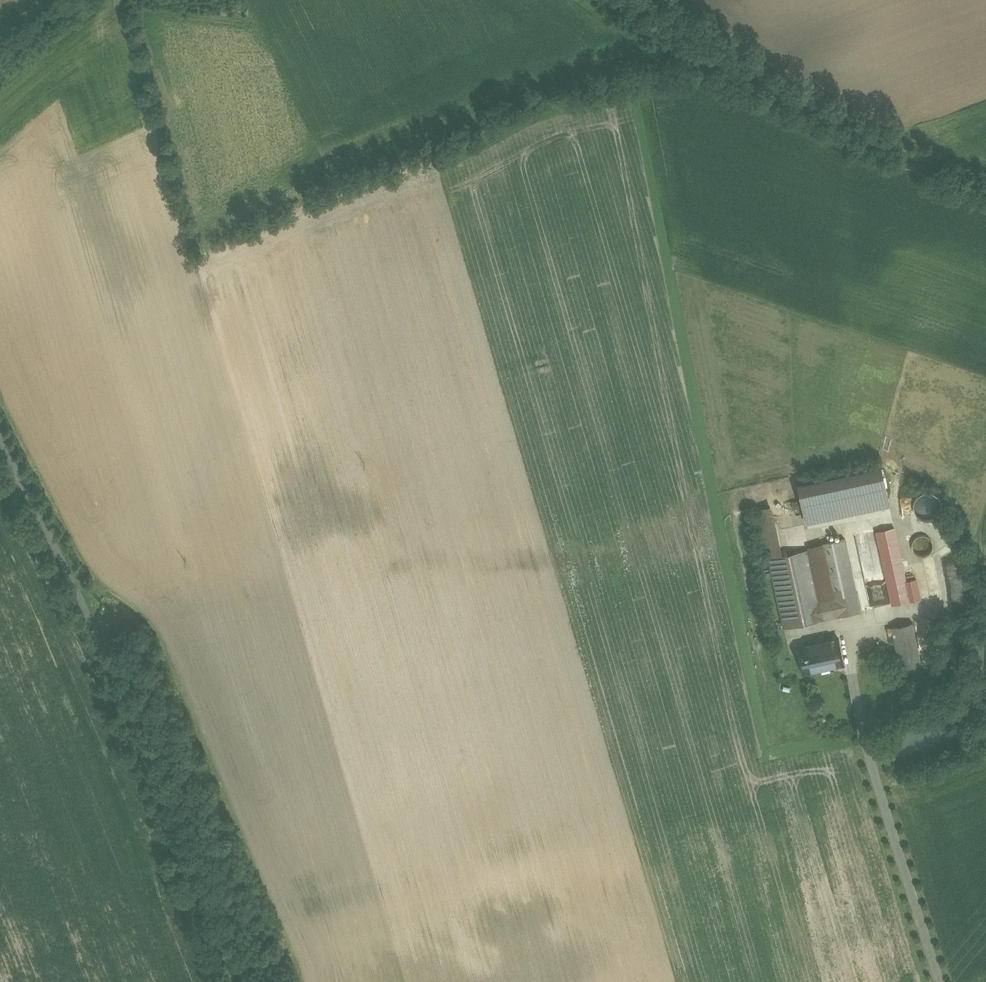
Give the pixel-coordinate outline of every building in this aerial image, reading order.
[(811,522),(897,506),(890,466),(804,482),(811,522)] [(927,492),(924,493),(922,493),(920,494),(918,496),(916,498),(915,500),(914,502),(913,504),(913,507),(913,509),(914,511),(915,513),(916,514),(917,516),(918,517),(920,519),(922,520),(923,520),(926,521),(928,521),(931,521),(933,520),(935,519),(937,518),(939,516),(940,514),(941,511),(942,509),(942,508),(942,506),(942,504),(942,503),(941,501),(940,499),(939,497),(938,496),(937,495),(935,494),(933,493),(931,493),(929,492),(927,492)] [(771,556),(787,553),(779,507),(770,509),(771,514),(763,515),(771,556)] [(916,578),(906,580),(894,527),(877,531),(893,604),(920,598),(916,578)] [(856,591),(845,538),(822,543),(834,596),(832,596),(832,597),(820,599),(809,549),(769,558),(784,627),(862,610),(861,610),(857,591),(856,591)] [(923,672),(913,622),(892,626),(903,676),(923,672)] [(838,636),(805,644),(807,653),(804,653),(808,670),(820,667),(820,665),(834,662),(834,664),(844,662),(838,636)]
